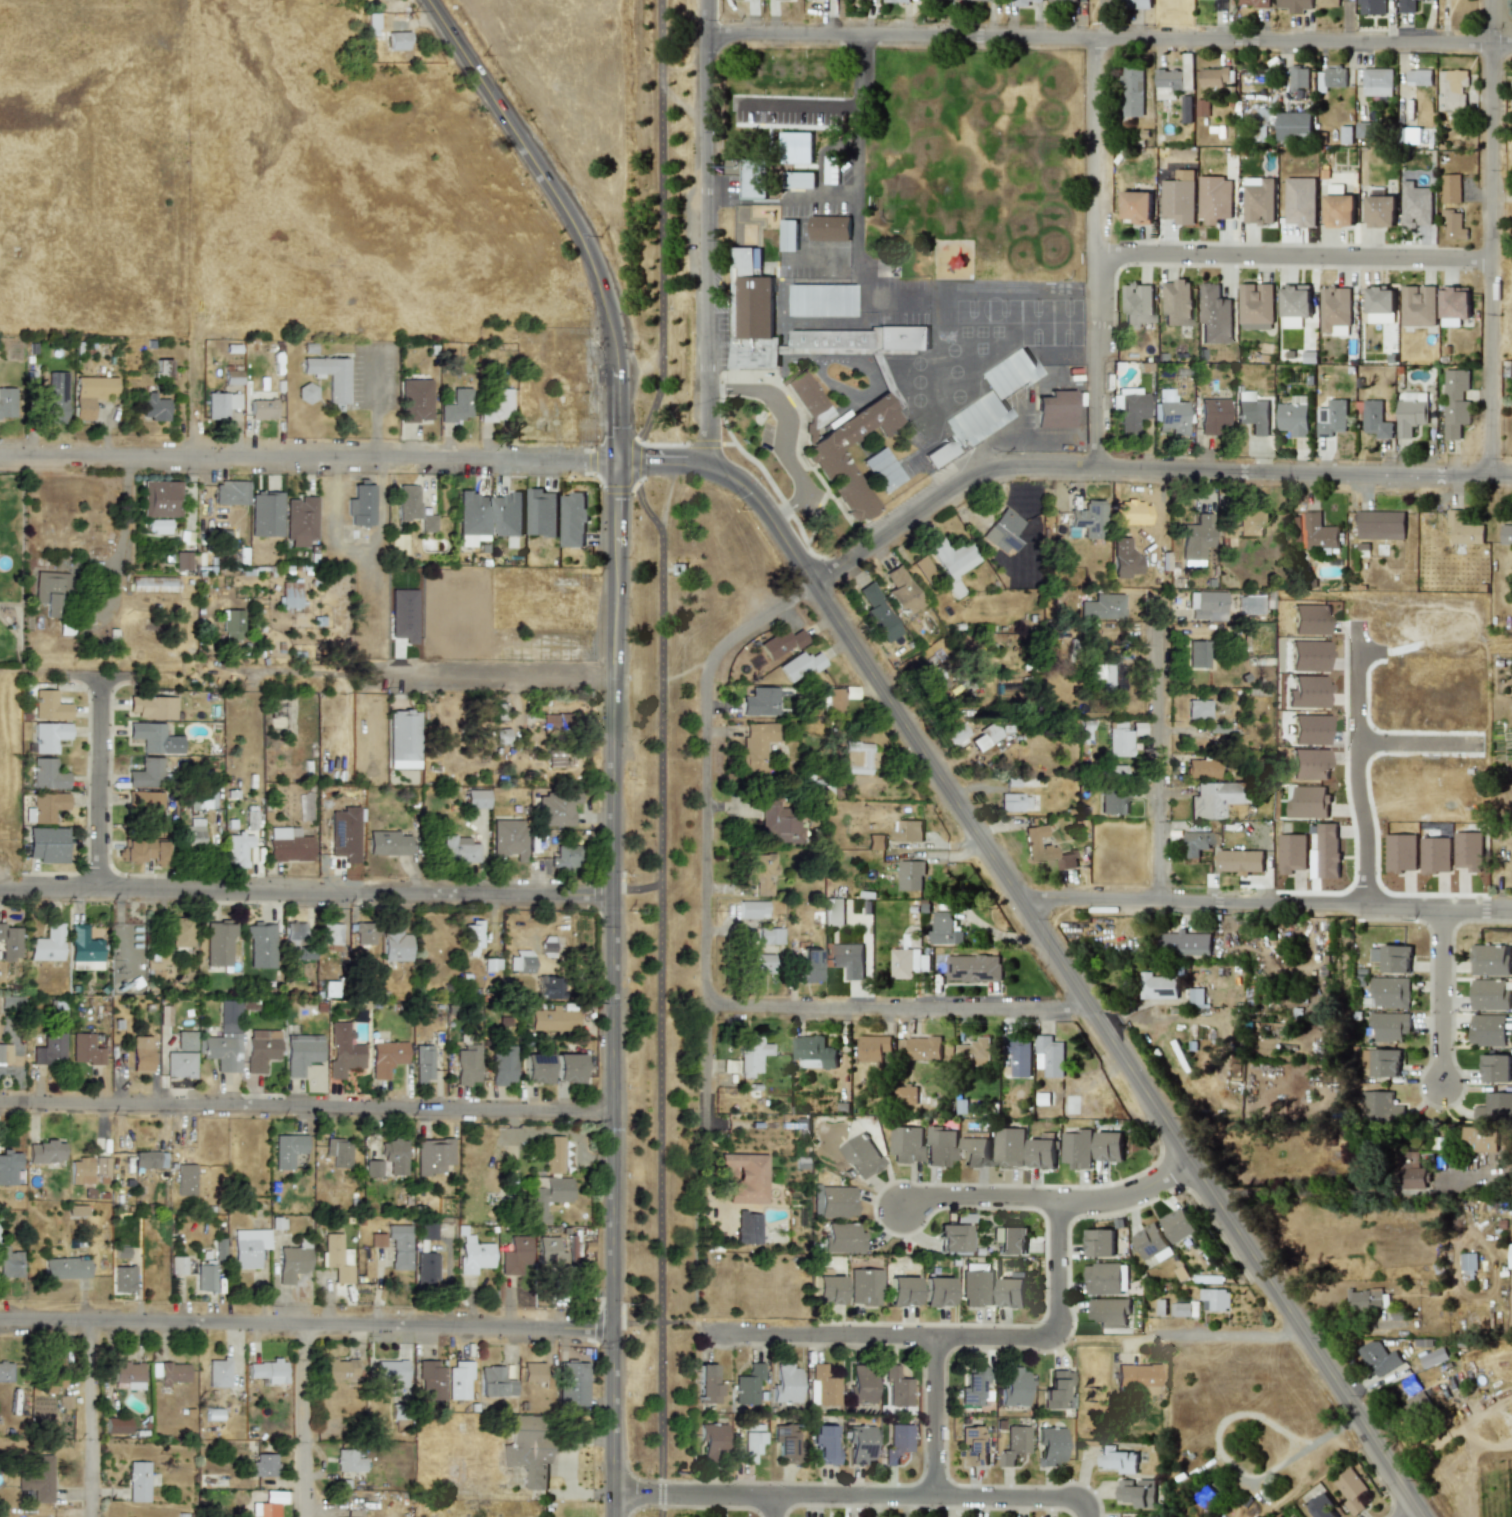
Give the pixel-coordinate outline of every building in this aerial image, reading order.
[(1288,8),(1288,12),(1303,13),(1303,8),(1311,9),(1311,0),(1276,0),(1276,7),(1288,8)] [(1385,14),(1385,0),(1358,0),(1358,13),(1385,14)] [(1415,0),(1399,0),(1399,12),(1415,12),(1415,0)] [(377,13),(367,13),(367,35),(377,35),(377,13)] [(408,32),(388,32),(388,50),(409,50),(408,32)] [(1192,53),(1182,53),(1183,69),(1155,69),(1155,99),(1175,99),(1175,89),(1193,89),(1192,53)] [(1122,116),(1142,116),(1143,65),(1122,65),(1122,116)] [(1308,66),(1289,66),(1289,91),(1297,91),(1297,87),(1308,87),(1308,66)] [(1346,86),(1346,67),(1318,67),(1317,92),(1326,92),(1326,86),(1346,86)] [(1222,68),(1199,68),(1199,86),(1222,86),(1222,68)] [(1392,68),(1362,68),(1362,95),(1392,96),(1392,68)] [(1407,69),(1407,84),(1431,85),(1431,69),(1407,69)] [(1438,110),(1465,110),(1466,93),(1462,93),(1462,81),(1467,81),(1468,70),(1439,69),(1438,110)] [(1180,122),(1190,122),(1190,96),(1181,96),(1180,122)] [(1195,114),(1206,114),(1206,100),(1196,100),(1195,114)] [(1311,112),(1277,112),(1277,139),(1311,139),(1311,112)] [(1356,137),(1374,137),(1374,122),(1356,122),(1356,137)] [(1340,143),(1350,143),(1351,126),(1344,126),(1344,135),(1340,135),(1340,143)] [(1420,144),(1419,127),(1399,127),(1400,144),(1420,144)] [(780,163),(811,163),(812,132),(780,131),(780,163)] [(766,197),(766,159),(742,159),(742,197),(766,197)] [(1161,218),(1175,218),(1175,224),(1194,224),(1195,170),(1175,169),(1175,180),(1162,180),(1161,218)] [(815,171),(784,171),(784,187),(815,187),(815,171)] [(1441,174),(1442,203),(1460,202),(1459,174),(1441,174)] [(1199,218),(1205,218),(1205,224),(1218,224),(1218,218),(1231,218),(1232,177),(1199,177),(1199,218)] [(1274,177),(1244,178),(1244,223),(1274,223),(1274,177)] [(1316,227),(1315,177),(1285,177),(1286,224),(1299,223),(1299,227),(1316,227)] [(1414,187),(1414,180),(1402,180),(1401,225),(1433,225),(1434,187),(1414,187)] [(1134,224),(1151,223),(1151,191),(1122,192),(1122,219),(1134,218),(1134,224)] [(1354,227),(1354,195),(1325,194),(1324,226),(1354,227)] [(1394,227),(1395,196),(1367,195),(1366,226),(1394,227)] [(1468,239),(1468,228),(1461,228),(1461,210),(1441,210),(1441,221),(1445,221),(1445,239),(1468,239)] [(809,240),(849,241),(850,216),(809,215),(809,240)] [(797,219),(781,219),(780,251),(796,251),(797,219)] [(760,247),(731,247),(730,368),(778,368),(778,336),(772,336),(772,275),(760,275),(760,247)] [(1190,325),(1190,280),(1163,281),(1163,325),(1190,325)] [(1230,298),(1219,298),(1219,282),(1200,283),(1201,343),(1231,342),(1230,298)] [(1239,323),(1273,323),(1274,284),(1257,283),(1240,283),(1239,323)] [(853,284),(790,284),(790,315),(853,316),(853,284)] [(1123,284),(1122,329),(1134,329),(1134,322),(1152,322),(1152,284),(1123,284)] [(1311,284),(1281,284),(1282,327),(1301,327),(1301,317),(1311,317),(1311,284)] [(1436,326),(1436,286),(1402,285),(1401,325),(1436,326)] [(1320,287),(1321,334),(1350,333),(1349,286),(1320,287)] [(1441,326),(1460,326),(1460,318),(1470,318),(1470,286),(1440,287),(1441,326)] [(1366,287),(1367,323),(1394,322),(1394,287),(1366,287)] [(928,350),(928,326),(868,326),(868,330),(790,330),(790,345),(779,345),(779,350),(928,350)] [(985,374),(1002,399),(1041,373),(1023,347),(985,374)] [(346,404),(347,359),(302,358),(301,374),(312,374),(312,377),(328,377),(327,404),(346,404)] [(169,379),(169,360),(154,360),(154,379),(169,379)] [(784,381),(808,417),(807,423),(804,423),(804,434),(806,434),(806,442),(813,438),(814,428),(833,416),(802,369),(784,381)] [(1469,400),(1462,400),(1462,390),(1468,390),(1468,369),(1444,369),(1444,439),(1460,440),(1460,424),(1469,424),(1469,400)] [(224,383),(240,384),(241,371),(224,370),(224,383)] [(66,424),(67,372),(48,372),(47,401),(39,401),(38,423),(66,424)] [(116,378),(75,377),(75,420),(92,420),(93,400),(116,401),(116,378)] [(417,422),(417,420),(431,420),(430,379),(399,380),(400,423),(417,422)] [(298,402),(317,401),(317,385),(298,385),(298,402)] [(1120,434),(1137,433),(1136,417),(1155,417),(1155,403),(1151,403),(1151,394),(1139,394),(1139,387),(1116,388),(1117,394),(1110,395),(1111,409),(1119,409),(1120,434)] [(15,389),(0,388),(0,418),(14,418),(15,389)] [(440,404),(440,420),(471,421),(471,388),(453,388),(452,404),(440,404)] [(479,421),(511,422),(512,389),(488,388),(488,407),(480,407),(479,421)] [(1186,401),(1173,401),(1173,388),(1157,389),(1157,431),(1170,431),(1170,435),(1186,435),(1186,401)] [(1012,415),(994,390),(949,420),(966,446),(1012,415)] [(1073,427),(1074,390),(1048,390),(1048,397),(1035,396),(1035,426),(1073,427)] [(1267,436),(1268,400),(1252,400),(1252,391),(1236,390),(1235,423),(1250,423),(1250,436),(1267,436)] [(143,419),(168,420),(168,399),(155,399),(155,393),(143,392),(143,419)] [(1411,438),(1411,424),(1426,424),(1426,392),(1402,392),(1402,399),(1397,399),(1396,438),(1411,438)] [(206,419),(226,420),(227,408),(239,408),(239,393),(207,393),(206,419)] [(839,449),(875,427),(882,438),(904,424),(884,393),(813,438),(806,442),(801,446),(823,480),(829,476),(835,486),(831,489),(853,523),(877,508),(839,449)] [(1277,403),(1277,430),(1291,429),(1291,437),(1307,436),(1307,395),(1291,395),(1291,403),(1277,403)] [(1227,399),(1200,398),(1199,434),(1217,435),(1218,427),(1227,427),(1227,399)] [(1346,399),(1327,399),(1327,407),(1317,407),(1316,437),(1332,437),(1332,431),(1346,431),(1346,399)] [(1381,399),(1362,400),(1363,433),(1376,433),(1376,438),(1392,438),(1392,421),(1382,422),(1381,399)] [(276,419),(276,400),(250,400),(250,419),(276,419)] [(904,478),(881,446),(860,461),(883,493),(904,478)] [(180,481),(142,481),(141,516),(179,517),(180,481)] [(248,505),(248,482),(215,481),(214,505),(248,505)] [(348,499),(347,525),(373,526),(373,484),(353,484),(352,499),(348,499)] [(419,519),(418,485),(397,485),(399,520),(419,519)] [(557,493),(544,492),(544,489),(528,488),(527,536),(556,536),(557,493)] [(250,536),(281,537),(282,492),(251,491),(250,536)] [(458,546),(474,547),(474,541),(488,541),(488,494),(458,493),(458,546)] [(584,547),(584,522),(586,522),(586,494),(562,493),(561,547),(584,547)] [(523,494),(493,494),(492,535),(523,536),(523,494)] [(316,540),(316,498),(286,498),(286,546),(307,547),(307,540),(316,540)] [(1068,526),(1083,527),(1082,538),(1101,538),(1102,500),(1083,500),(1083,509),(1069,509),(1068,526)] [(1140,519),(1140,501),(1112,502),(1112,519),(1140,519)] [(1011,536),(1022,521),(1003,506),(980,536),(1008,557),(1019,542),(1011,536)] [(1237,521),(1220,521),(1220,537),(1235,537),(1235,535),(1262,535),(1262,509),(1237,509),(1237,521)] [(1462,524),(1462,509),(1447,509),(1446,526),(1451,526),(1451,543),(1482,543),(1483,524),(1462,524)] [(1357,539),(1404,539),(1404,511),(1357,510),(1357,539)] [(1338,525),(1320,526),(1320,511),(1301,511),(1301,527),(1295,527),(1295,540),(1302,540),(1302,548),(1339,547),(1338,525)] [(1181,560),(1204,560),(1204,547),(1212,547),(1212,513),(1195,513),(1196,524),(1181,524),(1181,560)] [(421,532),(435,532),(436,515),(421,515),(421,532)] [(170,520),(147,519),(146,533),(170,533),(170,520)] [(1500,524),(1500,544),(1511,544),(1511,525),(1500,524)] [(406,535),(390,534),(389,554),(405,555),(406,535)] [(925,546),(956,597),(964,593),(954,575),(979,561),(966,540),(948,550),(940,537),(925,546)] [(1128,537),(1113,537),(1112,577),(1128,577),(1128,573),(1138,573),(1139,553),(1128,553),(1128,537)] [(189,570),(190,552),(174,552),(174,569),(189,570)] [(886,591),(902,617),(923,604),(897,564),(883,573),(892,588),(886,591)] [(34,604),(45,605),(45,617),(57,617),(58,592),(67,593),(68,573),(35,572),(34,604)] [(901,633),(870,581),(856,589),(867,608),(864,610),(884,643),(901,633)] [(301,607),(300,582),(282,583),(282,596),(278,597),(278,608),(301,607)] [(1225,592),(1189,591),(1189,619),(1224,620),(1225,592)] [(1123,594),(1094,593),(1093,600),(1079,600),(1079,618),(1123,618),(1123,594)] [(1293,605),(1293,633),(1326,633),(1326,614),(1328,614),(1328,605),(1293,605)] [(223,609),(222,639),(241,640),(242,610),(223,609)] [(769,660),(792,645),(795,649),(807,641),(799,628),(787,635),(783,627),(758,643),(769,660)] [(1187,667),(1207,667),(1207,640),(1188,640),(1187,667)] [(1292,641),(1292,669),(1325,668),(1325,649),(1328,649),(1328,641),(1292,641)] [(816,651),(807,658),(801,650),(777,666),(789,684),(823,662),(816,651)] [(1090,664),(1091,679),(1101,678),(1101,689),(1119,689),(1119,653),(1103,653),(1104,663),(1090,664)] [(947,684),(936,667),(919,678),(930,695),(947,684)] [(1324,677),(1293,677),(1293,690),(1286,690),(1286,707),(1326,707),(1326,692),(1329,692),(1329,684),(1324,684),(1324,677)] [(741,715),(776,715),(777,687),(750,686),(750,696),(741,696),(741,715)] [(842,711),(842,688),(820,689),(820,711),(842,711)] [(34,720),(70,720),(70,703),(56,703),(56,690),(34,690),(34,720)] [(176,697),(128,696),(128,712),(136,712),(136,719),(175,720),(176,697)] [(1209,719),(1209,699),(1187,699),(1187,719),(1209,719)] [(389,711),(388,769),(419,769),(419,711),(389,711)] [(541,730),(557,731),(558,715),(542,713),(541,730)] [(1292,714),(1292,742),(1325,742),(1325,722),(1328,722),(1328,714),(1292,714)] [(1106,755),(1129,756),(1130,734),(1143,734),(1144,722),(1128,722),(1128,721),(1107,721),(1106,755)] [(743,770),(764,770),(764,741),(777,741),(776,722),(742,723),(743,770)] [(949,746),(967,734),(959,722),(941,734),(949,746)] [(34,754),(56,754),(56,739),(70,739),(70,723),(34,723),(34,754)] [(163,723),(128,723),(128,739),(142,739),(142,753),(181,754),(182,736),(163,736),(163,723)] [(974,752),(1000,737),(992,723),(966,738),(974,752)] [(494,744),(509,744),(509,728),(493,729),(494,744)] [(869,774),(870,742),(843,741),(842,773),(869,774)] [(1291,778),(1291,750),(1324,750),(1324,770),(1327,770),(1327,778),(1291,778)] [(127,771),(126,787),(161,787),(162,757),(140,757),(140,771),(127,771)] [(55,758),(33,758),(32,788),(67,789),(68,773),(54,772),(55,758)] [(1186,778),(1217,777),(1217,759),(1186,759),(1186,778)] [(1125,765),(1103,764),(1103,775),(1124,776),(1125,765)] [(1194,782),(1194,796),(1188,796),(1189,819),(1223,818),(1223,803),(1242,803),(1242,782),(1194,782)] [(1324,787),(1294,787),(1294,800),(1287,800),(1287,817),(1327,817),(1327,802),(1330,802),(1330,794),(1324,794),(1324,787)] [(1127,813),(1127,789),(1100,790),(1100,814),(1127,813)] [(489,790),(467,790),(467,808),(489,808),(489,790)] [(162,792),(126,791),(126,810),(147,810),(146,822),(161,822),(162,792)] [(214,809),(214,792),(189,792),(189,808),(214,809)] [(29,793),(29,823),(53,823),(54,810),(67,810),(67,794),(29,793)] [(538,793),(537,826),(572,827),(572,802),(580,803),(580,794),(538,793)] [(759,793),(760,843),(798,843),(797,808),(778,809),(778,793),(759,793)] [(998,794),(998,810),(1028,811),(1028,794),(998,794)] [(330,856),(344,857),(344,863),(358,863),(359,807),(331,807),(330,856)] [(246,830),(255,830),(255,813),(245,814),(246,830)] [(202,818),(188,818),(189,826),(182,826),(183,846),(203,846),(202,818)] [(515,862),(525,863),(526,820),(493,820),(492,855),(515,855),(515,862)] [(922,820),(895,820),(894,841),(922,842),(922,820)] [(1318,823),(1318,878),(1339,878),(1339,861),(1340,861),(1340,853),(1337,853),(1337,823),(1318,823)] [(1023,827),(1027,862),(1055,858),(1054,844),(1039,846),(1038,837),(1045,836),(1044,824),(1023,827)] [(67,828),(27,827),(26,858),(37,859),(37,862),(66,863),(67,828)] [(298,827),(268,828),(268,861),(311,860),(311,836),(298,836),(298,827)] [(399,831),(369,831),(369,855),(410,855),(410,836),(399,835),(399,831)] [(1209,832),(1184,832),(1184,857),(1199,857),(1199,849),(1209,849),(1209,832)] [(225,863),(234,863),(234,867),(245,868),(246,847),(251,847),(251,835),(243,835),(243,834),(226,834),(225,863)] [(867,849),(885,849),(884,834),(867,835),(867,849)] [(1280,834),(1279,869),(1281,869),(1281,874),(1292,874),(1292,869),(1305,869),(1305,834),(1280,834)] [(478,844),(470,843),(470,836),(442,836),(442,864),(478,865),(478,844)] [(122,862),(142,862),(142,859),(153,859),(153,866),(165,866),(165,840),(122,840),(122,862)] [(550,857),(550,870),(576,871),(576,846),(556,845),(556,857),(550,857)] [(1217,870),(1239,871),(1238,875),(1248,875),(1248,871),(1263,871),(1263,851),(1218,849),(1217,870)] [(1058,870),(1076,868),(1074,851),(1056,853),(1058,870)] [(771,895),(771,875),(775,875),(774,853),(746,854),(746,881),(754,881),(754,895),(771,895)] [(898,889),(922,890),(923,861),(898,860),(898,889)] [(823,898),(823,925),(843,924),(843,898),(823,898)] [(766,901),(738,901),(739,918),(767,918),(766,901)] [(930,944),(963,943),(963,930),(952,931),(952,911),(933,912),(933,931),(929,931),(930,944)] [(171,947),(193,947),(193,918),(170,918),(171,947)] [(480,920),(470,920),(470,925),(465,925),(466,956),(481,956),(480,920)] [(205,923),(206,966),(231,966),(230,937),(235,937),(235,922),(205,923)] [(3,928),(3,923),(0,923),(0,939),(2,939),(1,961),(20,961),(21,928),(3,928)] [(29,938),(29,960),(62,961),(63,924),(45,923),(45,939),(29,938)] [(249,968),(274,967),(273,923),(245,924),(245,938),(249,938),(249,968)] [(297,959),(312,959),(312,947),(303,947),(303,923),(284,923),(285,948),(297,948),(297,959)] [(354,944),(375,944),(375,923),(355,923),(354,944)] [(341,924),(321,924),(320,945),(340,945),(341,924)] [(70,925),(70,962),(82,962),(82,970),(102,970),(102,940),(87,940),(87,925),(70,925)] [(383,961),(410,961),(410,934),(401,934),(401,926),(382,927),(383,961)] [(782,927),(757,928),(757,944),(783,943),(782,927)] [(1177,933),(1159,932),(1158,953),(1210,955),(1210,932),(1178,932),(1177,933)] [(556,957),(556,936),(541,936),(542,957),(556,957)] [(830,967),(845,966),(845,979),(863,979),(862,943),(830,944),(830,967)] [(1509,975),(1509,953),(1505,953),(1505,945),(1471,944),(1470,975),(1509,975)] [(1370,945),(1370,961),(1381,961),(1381,972),(1411,972),(1411,946),(1370,945)] [(891,978),(913,978),(913,971),(928,971),(928,955),(920,954),(920,949),(891,948),(891,978)] [(818,949),(802,949),(802,960),(797,960),(796,981),(817,981),(818,949)] [(532,972),(532,950),(515,950),(515,957),(509,957),(509,972),(532,972)] [(772,973),(772,954),(747,954),(747,973),(772,973)] [(947,982),(1001,981),(1001,954),(946,955),(947,982)] [(501,958),(484,958),(484,971),(501,971),(501,958)] [(1177,976),(1151,976),(1151,971),(1139,972),(1140,999),(1178,998),(1177,976)] [(561,999),(562,977),(538,976),(538,998),(561,999)] [(1409,977),(1370,977),(1370,1007),(1410,1006),(1409,977)] [(1509,1009),(1509,989),(1505,989),(1505,979),(1472,979),(1471,1009),(1509,1009)] [(323,997),(336,996),(336,982),(323,982),(323,997)] [(1203,987),(1188,987),(1189,1007),(1203,1007),(1203,987)] [(240,1010),(234,1010),(234,1000),(219,1000),(219,1037),(202,1037),(201,1058),(217,1058),(216,1072),(239,1072),(240,1010)] [(530,1030),(576,1031),(577,1011),(530,1010),(530,1030)] [(1410,1013),(1370,1012),(1370,1028),(1375,1028),(1374,1041),(1402,1042),(1403,1033),(1409,1034),(1410,1013)] [(1470,1045),(1505,1045),(1506,1015),(1470,1014),(1470,1045)] [(363,1068),(364,1045),(350,1045),(350,1031),(347,1031),(347,1023),(329,1022),(329,1079),(344,1079),(344,1068),(363,1068)] [(264,1073),(264,1059),(278,1059),(278,1030),(247,1030),(248,1073),(264,1073)] [(177,1050),(195,1050),(196,1032),(177,1032),(177,1050)] [(64,1064),(65,1034),(44,1033),(43,1047),(33,1047),(32,1063),(64,1064)] [(103,1064),(104,1048),(93,1047),(93,1034),(72,1033),(71,1063),(103,1064)] [(286,1077),(301,1078),(302,1063),(321,1063),(322,1035),(287,1035),(286,1077)] [(793,1035),(793,1059),(800,1059),(800,1067),(836,1067),(836,1047),(824,1047),(825,1036),(793,1035)] [(891,1036),(858,1035),(858,1061),(881,1062),(881,1051),(890,1051),(891,1036)] [(1003,1053),(1011,1053),(1010,1077),(1030,1077),(1031,1036),(1003,1035),(1003,1053)] [(1063,1041),(1051,1041),(1051,1035),(1035,1035),(1036,1068),(1044,1068),(1044,1077),(1064,1077),(1063,1041)] [(151,1072),(151,1036),(132,1036),(131,1071),(151,1072)] [(760,1075),(760,1055),(771,1054),(771,1043),(760,1043),(760,1036),(738,1036),(739,1075),(760,1075)] [(907,1036),(906,1058),(940,1059),(941,1037),(907,1036)] [(989,1037),(971,1038),(971,1045),(956,1045),(956,1065),(989,1064),(989,1037)] [(406,1042),(371,1043),(372,1079),(387,1079),(387,1065),(407,1065),(406,1042)] [(0,1044),(0,1065),(10,1065),(11,1044),(0,1044)] [(415,1082),(432,1081),(431,1045),(414,1045),(415,1082)] [(479,1084),(479,1045),(455,1045),(456,1084),(479,1084)] [(491,1085),(514,1085),(514,1048),(491,1048),(491,1085)] [(1400,1077),(1401,1050),(1364,1050),(1363,1060),(1363,1076),(1400,1077)] [(195,1053),(166,1052),(166,1077),(195,1077),(195,1053)] [(523,1083),(550,1083),(550,1054),(523,1054),(523,1083)] [(582,1054),(555,1054),(555,1083),(582,1083),(582,1054)] [(1510,1055),(1481,1054),(1481,1082),(1510,1082),(1510,1055)] [(895,1084),(894,1103),(916,1104),(917,1084),(895,1084)] [(1393,1091),(1362,1091),(1362,1121),(1404,1121),(1405,1106),(1393,1105),(1393,1091)] [(1511,1121),(1511,1093),(1486,1092),(1485,1106),(1474,1105),(1474,1120),(1511,1121)] [(921,1127),(891,1126),(890,1162),(921,1162),(921,1127)] [(926,1166),(945,1166),(945,1160),(954,1160),(955,1131),(941,1130),(941,1126),(926,1126),(926,1166)] [(1496,1151),(1496,1126),(1462,1127),(1462,1152),(1496,1151)] [(993,1167),(1023,1167),(1023,1127),(993,1127),(993,1167)] [(1091,1129),(1074,1128),(1073,1132),(1061,1132),(1061,1162),(1070,1162),(1070,1168),(1090,1169),(1091,1129)] [(838,1148),(860,1180),(884,1163),(863,1131),(838,1148)] [(1122,1161),(1123,1132),(1095,1131),(1095,1160),(1122,1161)] [(306,1154),(307,1136),(275,1135),(274,1169),(292,1170),(293,1153),(306,1154)] [(544,1173),(563,1173),(564,1136),(545,1136),(544,1173)] [(962,1166),(989,1166),(988,1138),(961,1138),(962,1166)] [(1055,1139),(1028,1138),(1027,1167),(1054,1168),(1055,1139)] [(332,1156),(331,1167),(349,1168),(350,1140),(325,1139),(325,1156),(332,1156)] [(452,1139),(416,1140),(416,1175),(443,1174),(443,1165),(453,1165),(452,1139)] [(63,1142),(28,1141),(28,1162),(63,1163),(63,1142)] [(389,1175),(405,1175),(407,1142),(382,1141),(381,1161),(390,1162),(389,1175)] [(15,1185),(14,1169),(19,1169),(19,1153),(10,1153),(9,1149),(0,1150),(0,1155),(0,1185),(15,1185)] [(1428,1188),(1428,1167),(1418,1167),(1419,1151),(1400,1150),(1399,1187),(1428,1188)] [(165,1167),(165,1152),(133,1152),(133,1167),(165,1167)] [(766,1154),(718,1153),(717,1183),(727,1184),(726,1202),(765,1203),(766,1154)] [(108,1158),(95,1157),(94,1177),(108,1177),(108,1158)] [(71,1185),(92,1184),(92,1158),(70,1159),(71,1185)] [(365,1177),(381,1177),(381,1161),(365,1160),(365,1177)] [(195,1164),(176,1164),(177,1196),(195,1196),(195,1164)] [(530,1224),(547,1224),(546,1202),(571,1202),(570,1177),(529,1178),(530,1224)] [(854,1186),(813,1185),(812,1217),(854,1218),(854,1186)] [(1198,1230),(1184,1206),(1161,1219),(1174,1244),(1198,1230)] [(759,1244),(759,1212),(735,1211),(735,1243),(759,1244)] [(437,1223),(420,1222),(419,1240),(436,1240),(437,1223)] [(856,1223),(827,1222),(826,1235),(823,1235),(822,1252),(862,1253),(863,1232),(856,1232),(856,1223)] [(1147,1262),(1171,1249),(1156,1222),(1133,1235),(1147,1262)] [(970,1224),(938,1224),(938,1251),(970,1252),(970,1224)] [(391,1247),(391,1270),(410,1271),(411,1225),(386,1225),(386,1247),(391,1247)] [(998,1254),(1026,1254),(1026,1227),(998,1226),(998,1254)] [(233,1230),(234,1268),(259,1268),(259,1249),(269,1248),(269,1229),(233,1230)] [(1113,1229),(1085,1229),(1086,1256),(1114,1256),(1113,1229)] [(334,1283),(352,1283),(351,1249),(341,1250),(341,1233),(323,1234),(324,1267),(334,1267),(334,1283)] [(385,1246),(384,1235),(370,1236),(371,1247),(385,1246)] [(493,1244),(473,1243),(473,1235),(461,1235),(460,1274),(476,1274),(476,1268),(493,1268),(493,1244)] [(509,1251),(501,1251),(500,1275),(521,1275),(522,1265),(529,1265),(530,1236),(510,1235),(509,1251)] [(558,1237),(538,1237),(538,1266),(565,1266),(566,1252),(558,1252),(558,1237)] [(298,1248),(278,1247),(277,1284),(292,1285),(293,1273),(309,1273),(310,1239),(298,1239),(298,1248)] [(21,1252),(7,1252),(7,1246),(0,1246),(0,1277),(22,1277),(21,1252)] [(1475,1252),(1460,1253),(1460,1271),(1463,1271),(1464,1279),(1476,1279),(1475,1252)] [(438,1253),(417,1253),(416,1287),(437,1287),(438,1253)] [(171,1274),(186,1274),(185,1257),(171,1257),(171,1274)] [(89,1258),(43,1259),(43,1279),(89,1278),(89,1258)] [(1086,1263),(1085,1293),(1127,1294),(1127,1264),(1086,1263)] [(196,1290),(214,1291),(215,1265),(196,1265),(196,1290)] [(114,1292),(133,1292),(133,1280),(130,1280),(130,1267),(114,1267),(114,1292)] [(880,1269),(849,1268),(849,1304),(879,1304),(880,1269)] [(961,1305),(992,1306),(993,1270),(962,1270),(961,1305)] [(842,1276),(815,1275),(814,1304),(841,1304),(842,1276)] [(888,1305),(915,1305),(916,1277),(889,1276),(888,1305)] [(950,1277),(923,1277),(923,1306),(950,1306),(950,1277)] [(1025,1278),(998,1278),(998,1306),(1025,1307),(1025,1278)] [(1229,1289),(1199,1288),(1199,1300),(1203,1300),(1203,1310),(1228,1310),(1229,1289)] [(1389,1308),(1388,1289),(1347,1290),(1348,1310),(1389,1308)] [(1126,1327),(1126,1315),(1129,1315),(1129,1299),(1090,1298),(1089,1319),(1096,1319),(1096,1327),(1126,1327)] [(1197,1316),(1198,1302),(1170,1302),(1169,1316),(1197,1316)] [(1358,1350),(1371,1371),(1389,1360),(1375,1339),(1358,1350)] [(1418,1357),(1423,1368),(1448,1358),(1443,1346),(1418,1357)] [(248,1363),(247,1378),(261,1378),(261,1384),(285,1384),(285,1358),(271,1358),(271,1363),(248,1363)] [(229,1387),(229,1359),(208,1359),(208,1387),(229,1387)] [(355,1380),(356,1361),(323,1360),(323,1380),(355,1380)] [(441,1360),(419,1361),(419,1400),(442,1400),(441,1360)] [(398,1387),(407,1387),(406,1361),(376,1361),(376,1381),(398,1380),(398,1387)] [(470,1362),(448,1361),(448,1400),(469,1400),(470,1362)] [(0,1362),(0,1382),(11,1382),(12,1362),(0,1362)] [(143,1389),(142,1362),(113,1363),(113,1382),(125,1382),(125,1390),(143,1389)] [(587,1363),(559,1362),(558,1406),(586,1406),(587,1363)] [(761,1363),(746,1362),(746,1375),(734,1375),(733,1403),(756,1404),(756,1379),(761,1379),(761,1363)] [(151,1377),(159,1377),(159,1386),(168,1387),(168,1382),(188,1382),(188,1364),(151,1363),(151,1377)] [(522,1382),(543,1382),(543,1363),(523,1363),(522,1382)] [(713,1383),(713,1364),(697,1363),(697,1402),(717,1403),(718,1384),(713,1383)] [(837,1405),(837,1363),(809,1363),(808,1404),(837,1405)] [(797,1402),(798,1365),(775,1364),(774,1384),(771,1384),(771,1402),(797,1402)] [(873,1403),(872,1364),(848,1365),(849,1403),(873,1403)] [(910,1405),(910,1378),(897,1378),(897,1364),(883,1364),(882,1382),(888,1382),(887,1405),(910,1405)] [(1116,1364),(1116,1387),(1137,1387),(1137,1394),(1157,1395),(1158,1365),(1116,1364)] [(963,1373),(963,1386),(959,1387),(959,1405),(980,1405),(979,1383),(988,1382),(987,1366),(970,1366),(970,1373),(963,1373)] [(479,1396),(514,1396),(514,1380),(503,1380),(503,1367),(479,1367),(479,1396)] [(1027,1368),(1002,1368),(1002,1405),(1026,1405),(1027,1368)] [(1070,1370),(1049,1371),(1049,1388),(1042,1389),(1043,1409),(1064,1408),(1064,1386),(1071,1385),(1070,1370)] [(62,1390),(62,1374),(44,1374),(44,1389),(62,1390)] [(547,1490),(547,1416),(510,1415),(510,1444),(502,1444),(501,1467),(528,1467),(528,1489),(547,1490)] [(105,1433),(129,1433),(128,1417),(105,1417),(105,1433)] [(762,1424),(740,1423),(739,1462),(755,1463),(755,1444),(761,1445),(762,1424)] [(794,1424),(773,1424),(773,1442),(777,1443),(777,1459),(794,1459),(794,1424)] [(883,1465),(898,1465),(898,1452),(911,1452),(911,1424),(889,1424),(888,1448),(883,1447),(883,1465)] [(815,1463),(837,1464),(838,1448),(833,1448),(833,1425),(811,1425),(811,1445),(816,1445),(815,1463)] [(850,1442),(849,1464),(872,1464),(873,1426),(846,1425),(846,1442),(850,1442)] [(981,1448),(981,1426),(959,1426),(960,1444),(964,1444),(964,1465),(987,1465),(987,1448),(981,1448)] [(1028,1426),(1005,1426),(1005,1450),(1000,1450),(999,1466),(1015,1466),(1015,1453),(1028,1453),(1028,1426)] [(1063,1427),(1038,1427),(1039,1466),(1064,1465),(1063,1427)] [(1119,1472),(1136,1473),(1137,1452),(1115,1451),(1116,1445),(1099,1445),(1098,1468),(1119,1468),(1119,1472)] [(365,1458),(355,1458),(356,1449),(337,1448),(336,1471),(364,1472),(365,1458)] [(253,1453),(252,1476),(276,1477),(277,1454),(253,1453)] [(51,1502),(52,1455),(31,1455),(30,1477),(18,1477),(17,1489),(34,1490),(34,1502),(51,1502)] [(128,1501),(148,1502),(149,1462),(128,1462),(128,1501)] [(1348,1500),(1344,1503),(1353,1515),(1375,1498),(1350,1467),(1332,1480),(1348,1500)] [(1135,1479),(1117,1479),(1117,1501),(1136,1501),(1136,1507),(1155,1508),(1156,1479),(1135,1479)] [(1190,1494),(1207,1511),(1221,1497),(1204,1480),(1190,1494)] [(279,1503),(285,1503),(285,1491),(265,1491),(265,1503),(251,1502),(251,1516),(257,1516),(279,1516),(279,1503)] [(1315,1516),(1338,1516),(1320,1493),(1305,1504),(1315,1516)]
